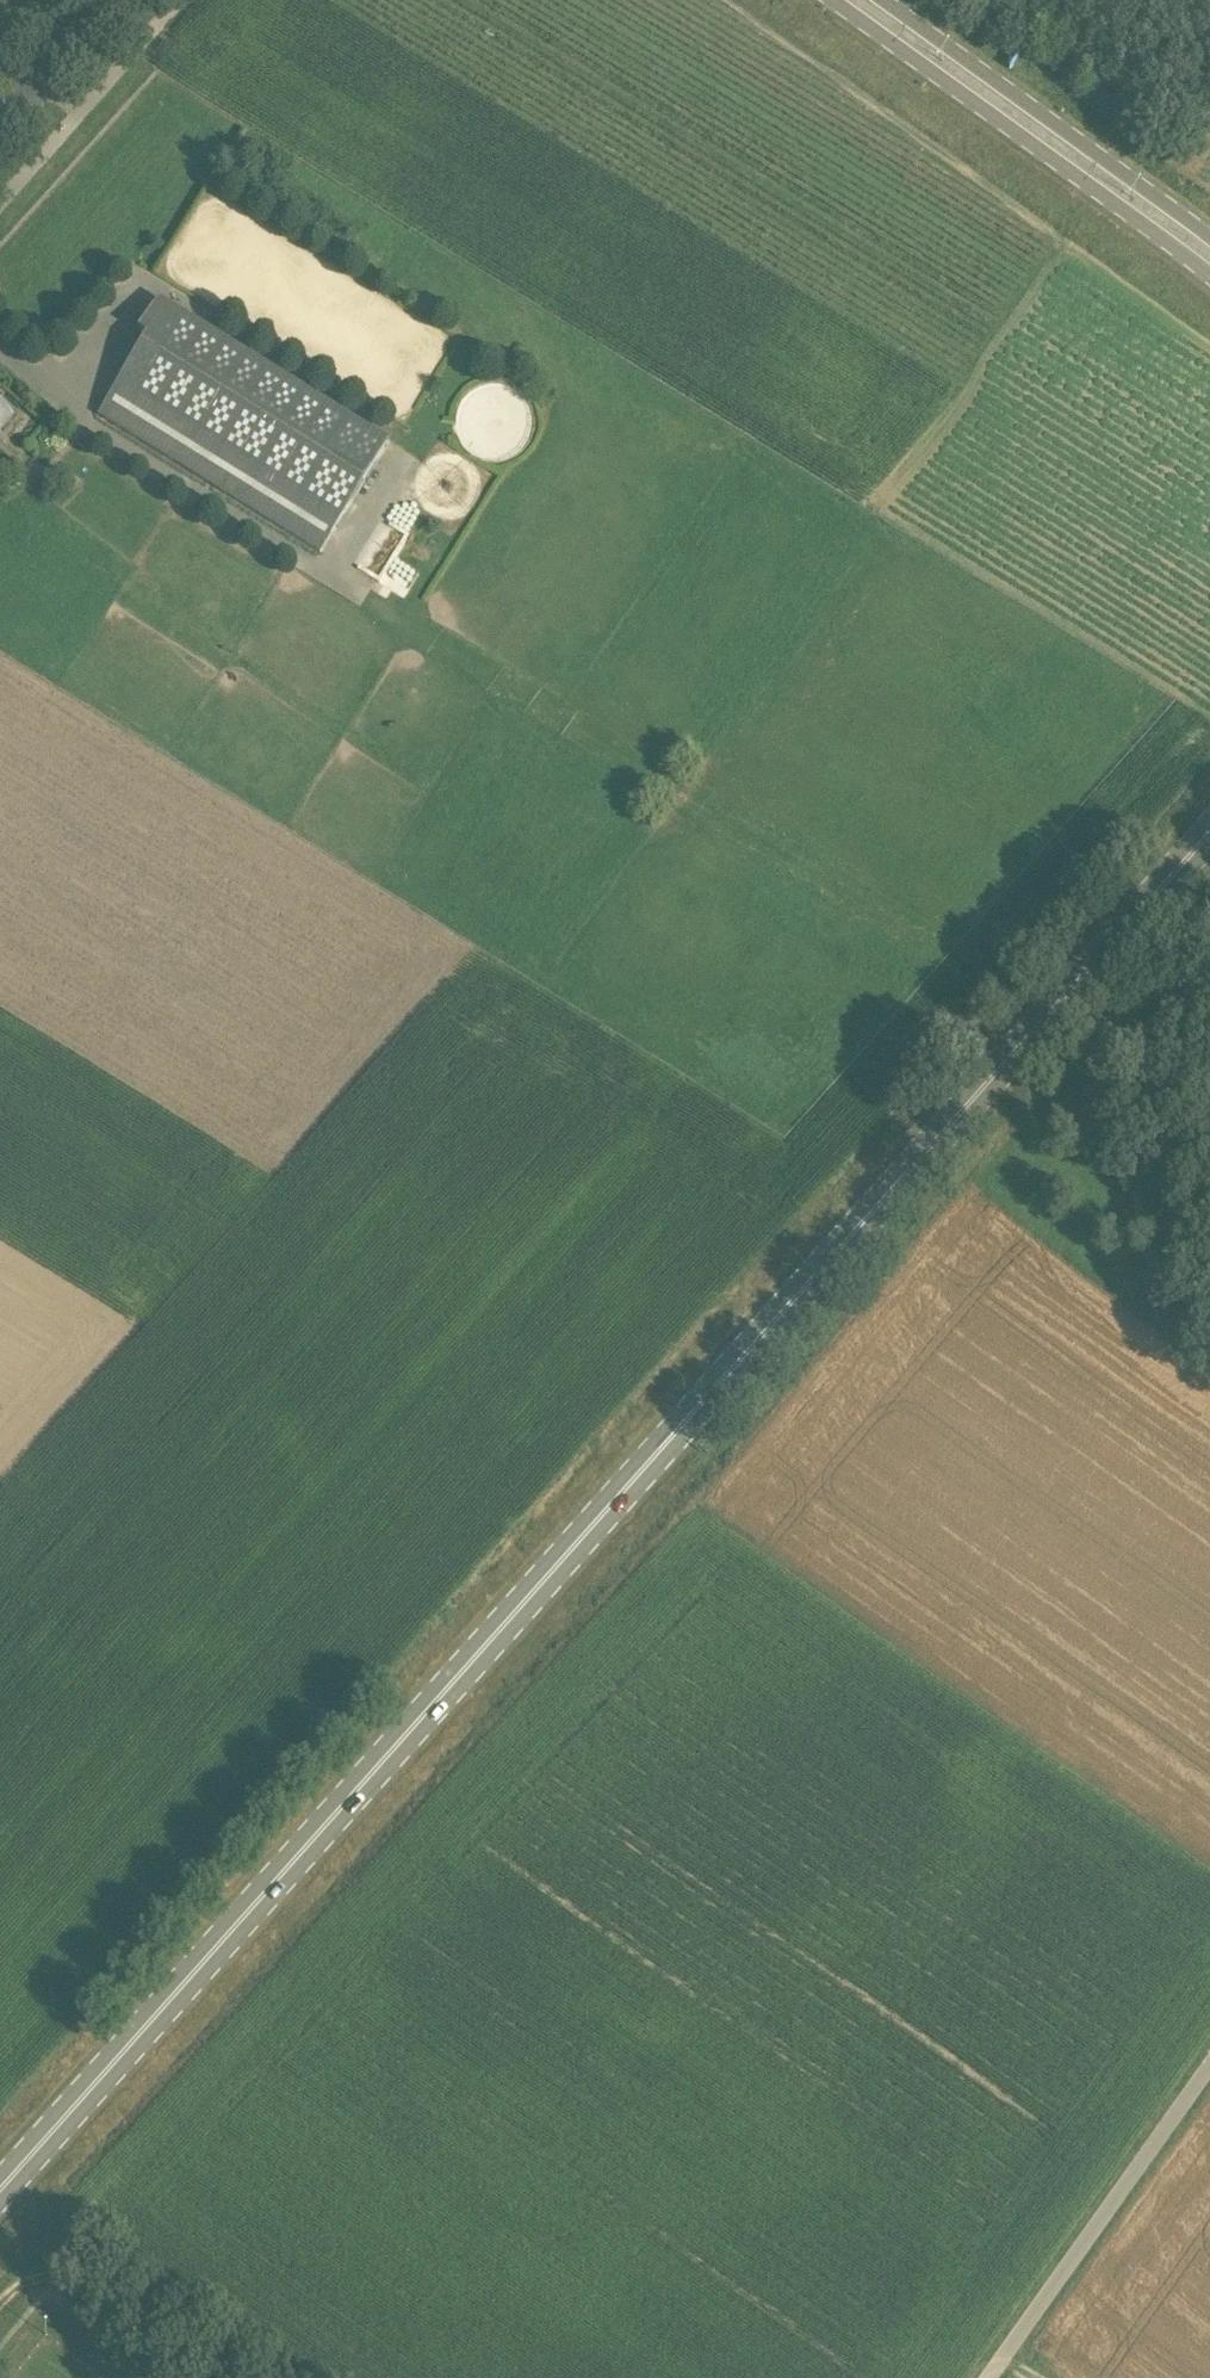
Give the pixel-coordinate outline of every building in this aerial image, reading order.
[(390,441),(180,313),(160,300),(139,333),(147,338),(99,416),(119,428),(319,555),(390,441)] [(0,405),(0,432),(14,416),(0,405)]
